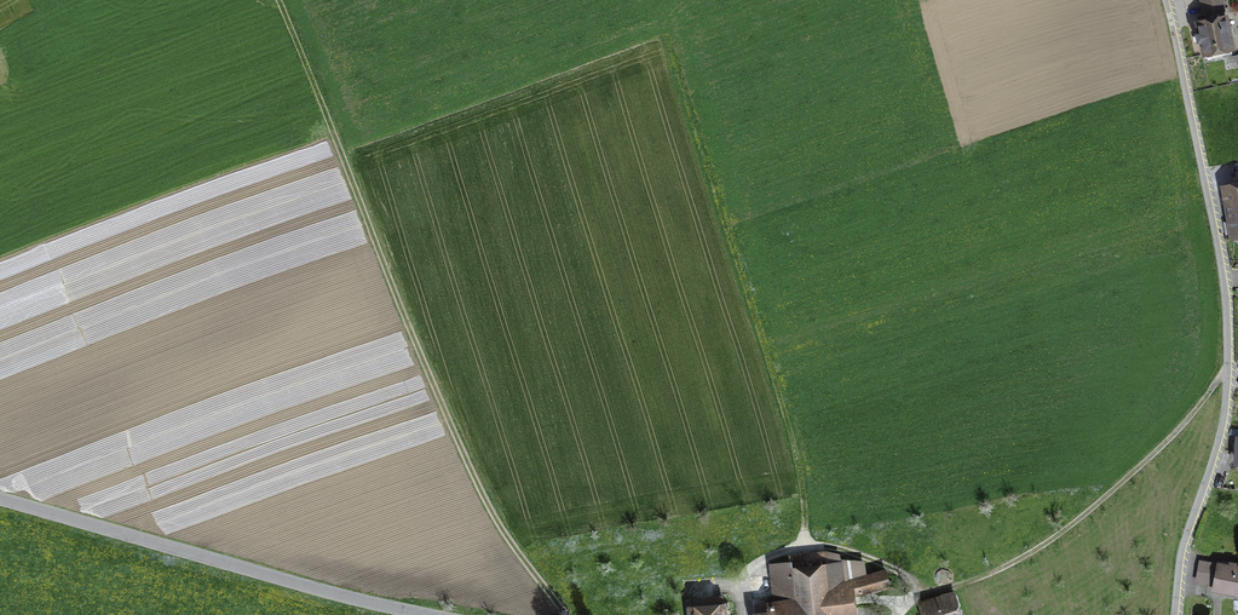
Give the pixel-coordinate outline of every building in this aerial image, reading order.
[(1204,13),(1223,9),(1221,0),(1201,0),(1204,13)] [(1202,42),(1205,54),(1232,48),(1225,18),(1198,23),(1200,34),(1196,35),(1197,43),(1202,42)] [(1234,235),(1237,234),(1237,187),(1226,189),(1234,235)] [(832,610),(851,608),(849,595),(855,593),(854,582),(841,584),(840,564),(826,566),(825,552),(790,556),(790,562),(771,564),(774,596),(769,597),(772,614),(833,614),(832,610)] [(1201,562),(1198,581),(1214,584),(1214,588),(1237,592),(1237,568),(1201,562)] [(888,585),(884,572),(858,578),(861,592),(888,585)] [(923,601),(927,614),(960,614),(954,593),(923,601)] [(720,597),(694,599),(695,614),(722,614),(720,597)]
